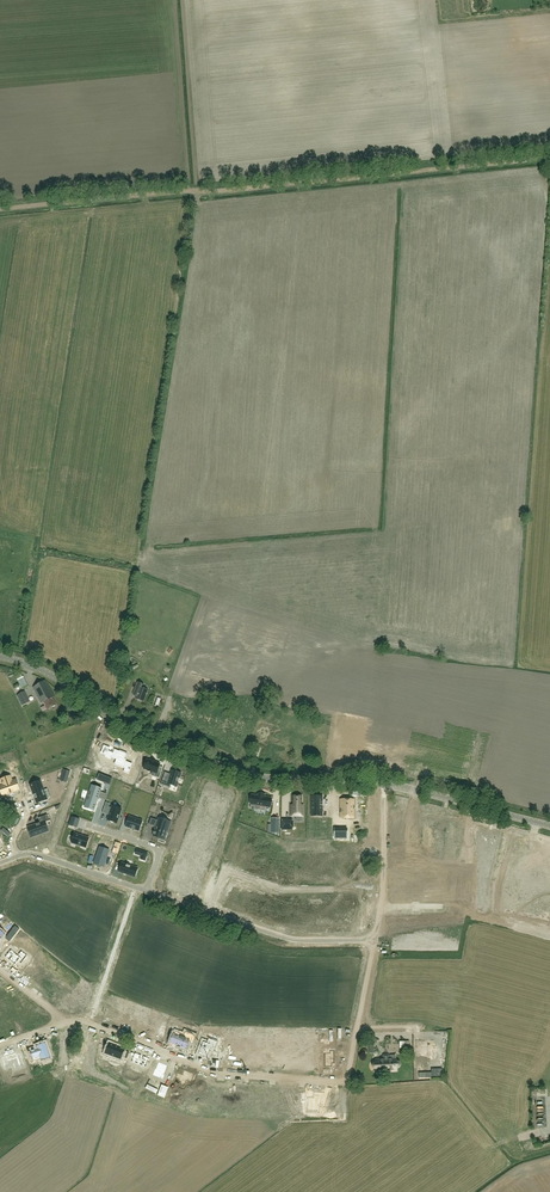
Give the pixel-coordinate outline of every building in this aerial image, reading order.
[(18,678),(22,686),(28,684),(24,675),(18,678)] [(47,709),(56,704),(53,697),(54,696),(48,683),(47,684),(46,680),(33,687),(41,702),(44,701),(47,709)] [(143,688),(144,684),(138,682),(133,694),(136,696),(135,698),(144,701),(148,690),(143,688)] [(23,705),(29,702),(24,692),(18,695),(23,705)] [(245,710),(244,714),(255,718),(257,712),(242,707),(240,711),(236,710),(235,713),(241,715),(243,710),(245,710)] [(104,745),(100,753),(105,755),(105,757),(111,759),(112,758),(116,760),(114,763),(115,763),(114,765),(115,765),(124,769),(124,770),(123,771),(123,772),(129,774),(131,768),(129,767),(131,763),(126,761),(126,760),(125,759),(127,754),(128,753),(120,750),(119,751),(114,749),(115,748),(110,746),(109,747),(104,745)] [(420,749),(417,763),(426,765),(427,759),(428,759),(427,759),(428,758),(428,757),(429,754),(433,755),(435,748),(430,747),(429,751),(423,750),(420,749)] [(441,756),(439,764),(445,766),(447,758),(441,756)] [(153,771),(161,774),(163,767),(159,766),(160,764),(155,762),(156,761),(155,761),(154,762),(152,761),(152,760),(151,760),(151,761),(146,759),(143,768),(148,770),(148,771),(152,772),(153,771)] [(164,776),(161,784),(170,788),(171,785),(177,787),(182,774),(173,770),(169,779),(164,776)] [(102,775),(100,781),(106,783),(108,777),(102,775)] [(19,789),(16,780),(12,781),(10,776),(1,780),(3,785),(0,786),(0,789),(2,795),(8,793),(8,794),(14,792),(13,791),(19,789)] [(40,781),(30,784),(37,803),(47,800),(40,781)] [(91,786),(86,801),(88,801),(86,807),(95,810),(102,789),(91,786)] [(252,795),(250,804),(257,805),(256,809),(264,810),(265,807),(270,807),(271,798),(264,797),(264,795),(259,794),(258,796),(252,795)] [(291,805),(291,816),(303,816),(303,805),(302,805),(302,796),(292,796),(292,805),(291,805)] [(311,812),(322,812),(322,805),(323,805),(323,802),(322,802),(322,796),(311,796),(311,812)] [(354,809),(354,805),(354,799),(341,799),(341,809),(340,809),(340,812),(341,812),(341,818),(354,818),(354,809)] [(112,806),(112,808),(107,821),(116,824),(121,809),(112,806)] [(36,824),(31,826),(34,836),(48,831),(45,822),(49,820),(47,815),(38,818),(40,823),(39,823),(36,824)] [(129,816),(126,827),(139,831),(142,821),(129,816)] [(77,828),(80,819),(72,817),(69,825),(77,828)] [(156,827),(153,836),(162,839),(165,830),(167,831),(170,823),(158,819),(158,820),(151,818),(149,825),(156,827)] [(271,824),(271,833),(279,833),(279,825),(271,824)] [(347,838),(347,828),(334,828),(334,838),(347,838)] [(86,847),(89,838),(74,833),(71,842),(86,847)] [(115,842),(112,852),(118,854),(121,844),(115,842)] [(108,854),(109,850),(99,847),(94,863),(104,867),(106,860),(105,860),(107,854),(108,854)] [(139,850),(137,854),(142,856),(141,859),(145,861),(148,853),(139,850)] [(259,851),(256,859),(262,861),(259,871),(269,874),(274,859),(264,856),(262,856),(263,852),(259,851)] [(309,859),(309,866),(314,866),(314,879),(323,879),(323,864),(318,864),(318,859),(309,859)] [(122,863),(119,872),(132,876),(135,867),(122,863)] [(15,925),(6,937),(11,940),(19,929),(15,925)] [(34,943),(29,951),(33,954),(39,947),(34,943)] [(11,950),(5,957),(15,965),(17,962),(21,964),(27,956),(21,951),(18,956),(11,950)] [(31,965),(25,973),(36,982),(40,977),(43,980),(47,974),(44,972),(42,974),(31,965)] [(52,987),(48,991),(58,999),(64,992),(54,984),(57,981),(53,978),(49,984),(52,987)] [(119,1009),(114,1021),(124,1025),(130,1010),(124,1007),(123,1010),(119,1009)] [(25,1016),(4,1023),(7,1032),(16,1030),(15,1029),(33,1023),(33,1024),(34,1024),(31,1016),(31,1017),(26,1018),(25,1016)] [(139,1020),(136,1030),(154,1037),(156,1032),(162,1035),(164,1030),(156,1027),(158,1023),(152,1021),(150,1024),(139,1020)] [(174,1033),(170,1043),(178,1046),(180,1047),(185,1048),(187,1042),(188,1040),(190,1041),(191,1038),(194,1039),(195,1035),(190,1034),(188,1039),(187,1040),(185,1039),(186,1038),(184,1037),(185,1036),(184,1035),(176,1032),(175,1034),(174,1033)] [(199,1054),(207,1057),(210,1050),(214,1051),(218,1042),(209,1038),(207,1043),(203,1041),(199,1054)] [(418,1041),(418,1059),(430,1059),(429,1041),(418,1041)] [(35,1049),(30,1051),(34,1061),(41,1059),(41,1060),(50,1057),(45,1043),(36,1046),(37,1049),(35,1049)] [(109,1043),(105,1053),(120,1058),(121,1056),(126,1058),(128,1052),(123,1050),(123,1049),(109,1043)] [(247,1049),(247,1064),(256,1064),(256,1051),(261,1051),(261,1043),(253,1043),(253,1049),(247,1049)] [(298,1054),(298,1068),(307,1068),(307,1058),(312,1058),(312,1050),(307,1050),(307,1054),(298,1054)] [(324,1053),(324,1067),(332,1067),(332,1063),(334,1063),(335,1050),(330,1050),(324,1050),(324,1053)] [(223,1051),(223,1061),(238,1061),(238,1052),(223,1051)] [(16,1053),(2,1058),(5,1067),(14,1064),(15,1068),(24,1065),(20,1054),(17,1055),(16,1053)] [(135,1053),(132,1062),(136,1064),(134,1068),(141,1071),(142,1066),(146,1068),(150,1059),(144,1057),(144,1056),(141,1054),(141,1055),(135,1053)] [(271,1056),(271,1066),(287,1066),(287,1056),(271,1056)] [(396,1058),(386,1058),(376,1059),(376,1062),(375,1062),(374,1063),(373,1063),(373,1064),(372,1065),(372,1066),(372,1067),(373,1068),(374,1068),(374,1069),(375,1069),(376,1069),(376,1072),(397,1071),(396,1058)] [(155,1069),(153,1075),(163,1079),(165,1075),(164,1074),(167,1065),(158,1062),(156,1069),(155,1069)] [(178,1075),(175,1083),(180,1085),(180,1086),(189,1090),(195,1076),(185,1072),(183,1076),(178,1075)] [(143,1075),(140,1085),(144,1086),(148,1076),(143,1075)] [(202,1080),(198,1090),(203,1091),(201,1097),(215,1102),(217,1096),(212,1093),(215,1085),(211,1083),(211,1082),(205,1080),(205,1081),(202,1080)] [(229,1090),(229,1095),(230,1095),(230,1101),(239,1102),(240,1098),(245,1099),(245,1092),(240,1091),(241,1086),(231,1085),(231,1090),(229,1090)] [(253,1087),(252,1098),(269,1099),(269,1095),(274,1095),(274,1090),(262,1089),(263,1088),(259,1087),(256,1086),(255,1087),(253,1087)] [(284,1089),(283,1099),(299,1100),(299,1090),(284,1089)] [(309,1097),(308,1110),(318,1111),(319,1105),(323,1106),(324,1092),(314,1092),(314,1098),(309,1097)]
